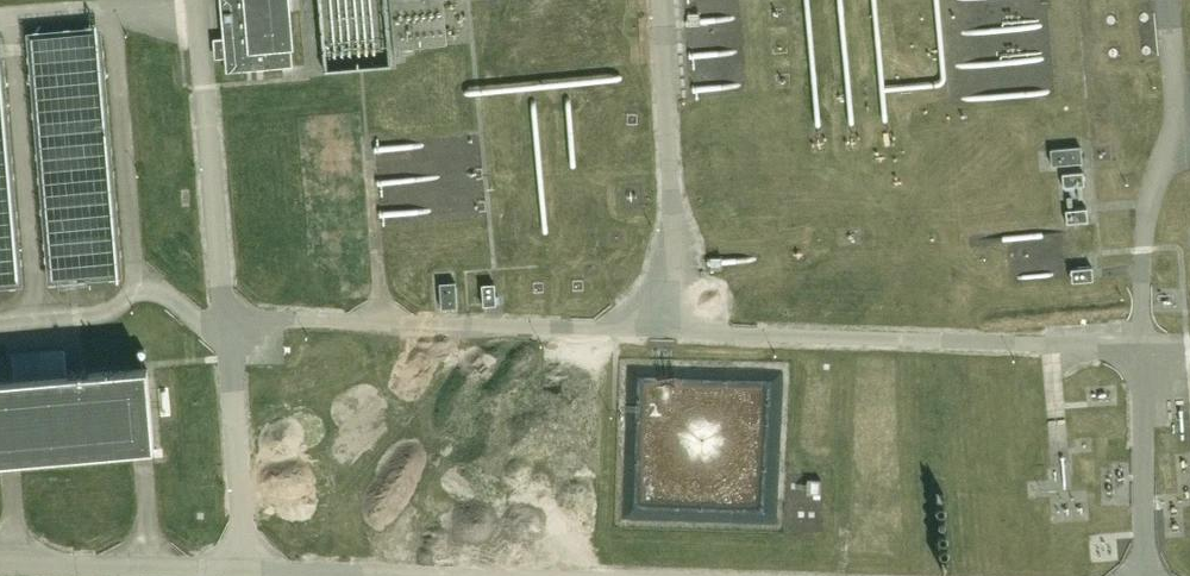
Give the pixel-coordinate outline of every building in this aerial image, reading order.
[(223,38),(214,39),(215,59),(225,58),(226,73),(294,68),(292,50),(294,50),(290,0),(220,0),(223,38)] [(334,75),(384,73),(380,0),(330,0),(334,75)] [(456,51),(454,3),(463,3),(463,0),(403,0),(405,53),(456,51)] [(119,274),(97,33),(31,38),(52,279),(119,274)] [(18,282),(0,71),(0,284),(18,282)] [(1081,148),(1051,150),(1052,167),(1083,164),(1081,148)] [(1083,174),(1063,175),(1064,188),(1084,185),(1083,174)] [(1086,210),(1066,211),(1067,224),(1088,222),(1086,210)] [(1071,270),(1072,283),(1094,282),(1093,269),(1071,270)] [(456,284),(440,285),(441,309),(458,309),(456,284)] [(497,306),(495,285),(482,286),(483,307),(497,306)] [(155,449),(148,369),(0,382),(0,463),(155,449)] [(698,429),(696,460),(725,463),(728,431),(698,429)] [(822,480),(807,480),(807,498),(822,498),(822,480)]
